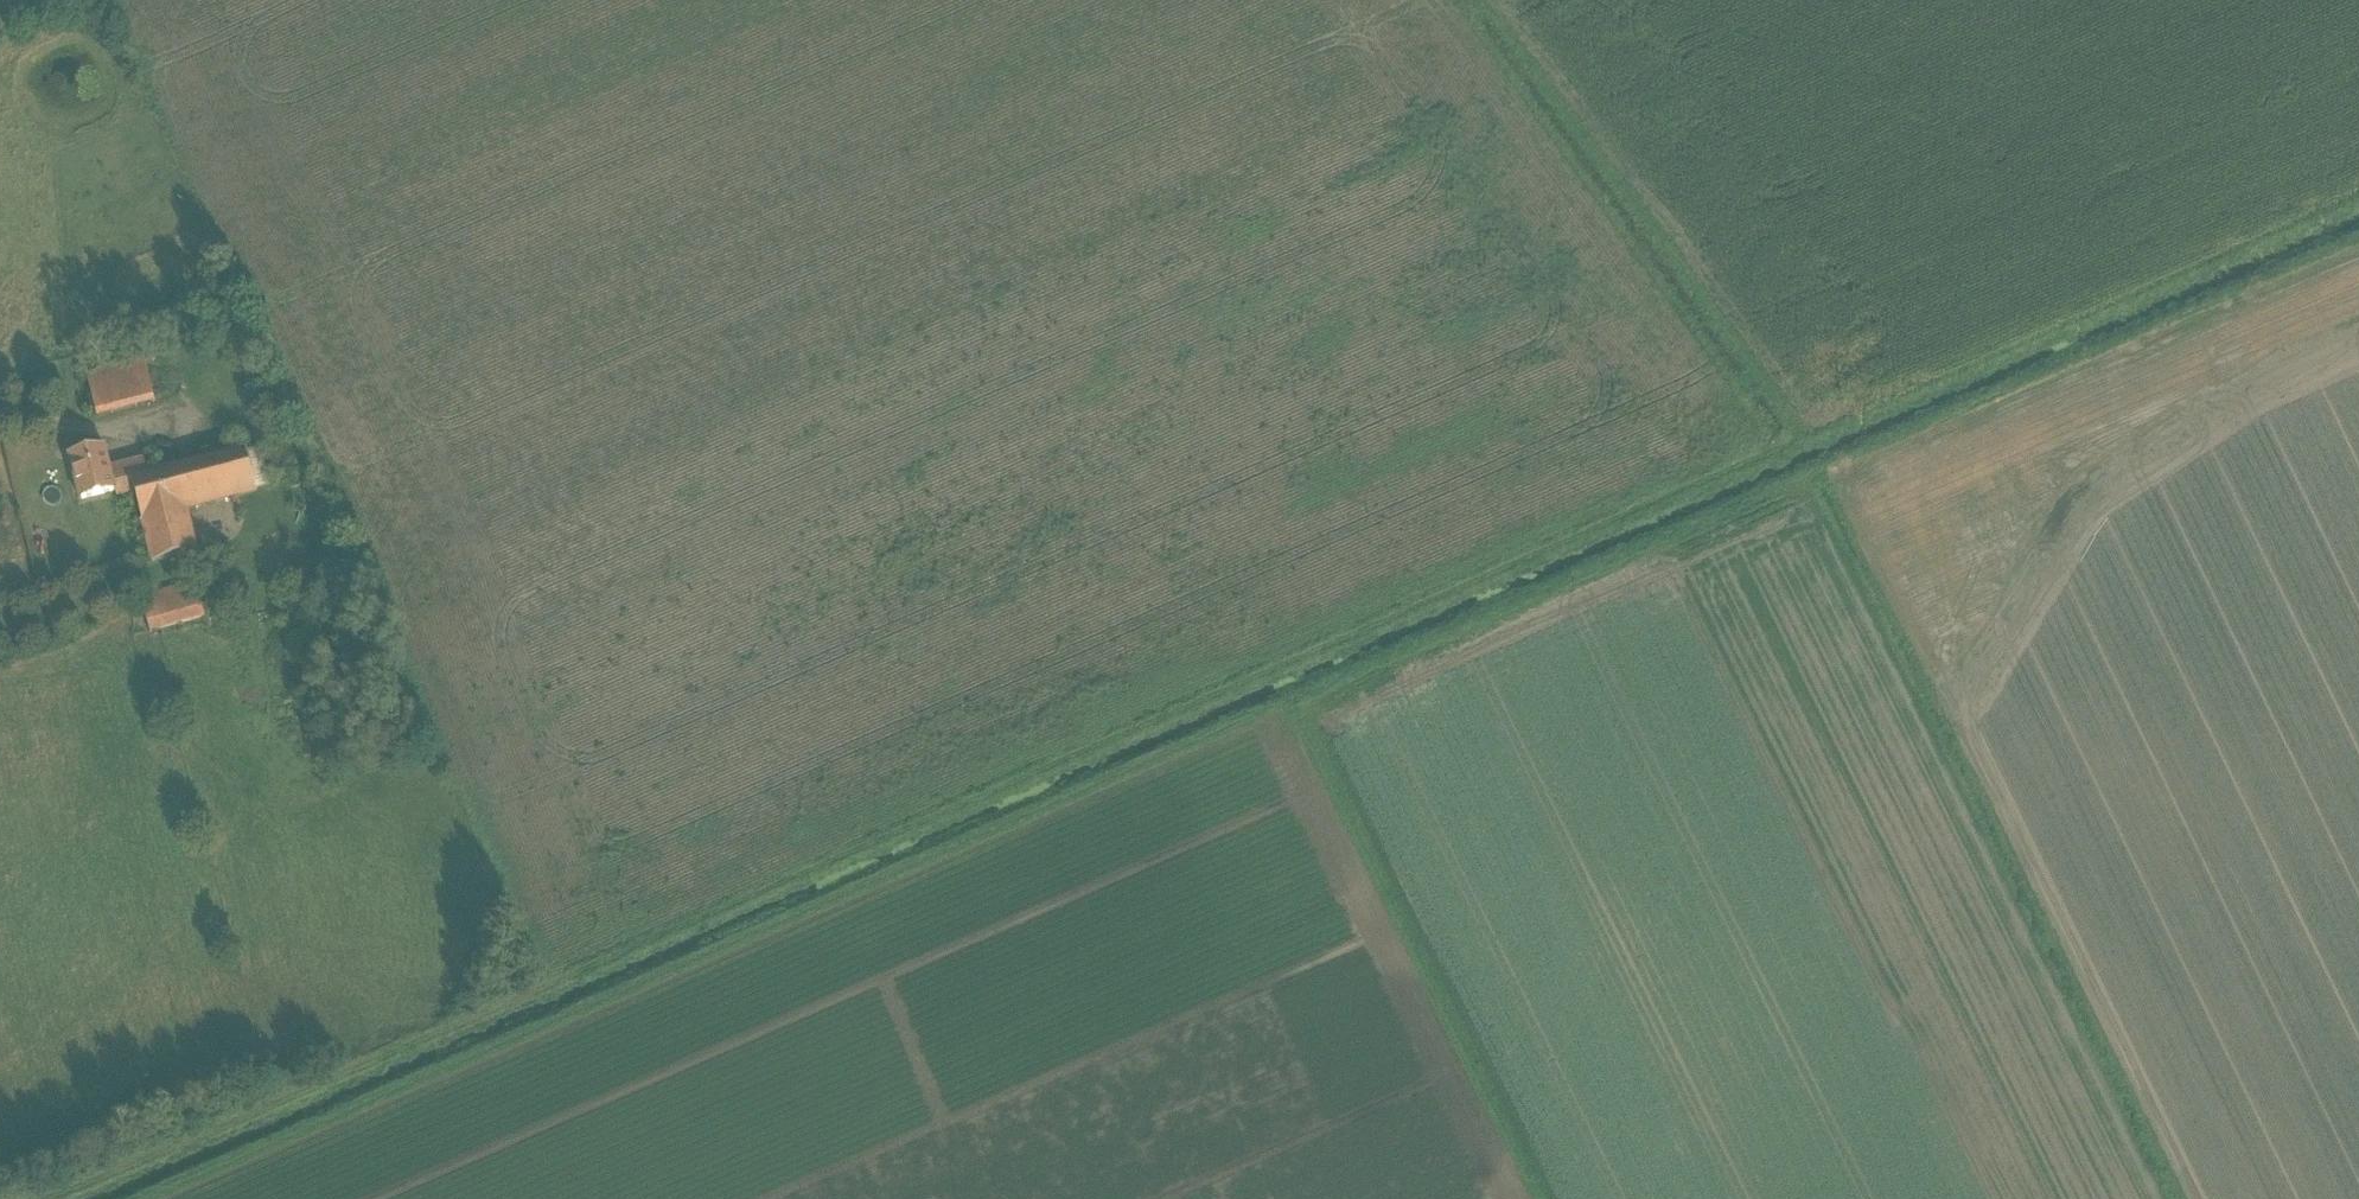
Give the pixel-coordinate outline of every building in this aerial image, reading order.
[(98,419),(113,416),(101,370),(87,374),(98,419)] [(153,563),(177,557),(198,552),(187,510),(257,492),(257,489),(270,485),(260,446),(247,450),(149,474),(145,458),(111,467),(106,447),(70,456),(81,500),(116,492),(118,497),(136,492),(153,563)] [(140,597),(149,632),(149,634),(205,620),(195,583),(140,597)]
